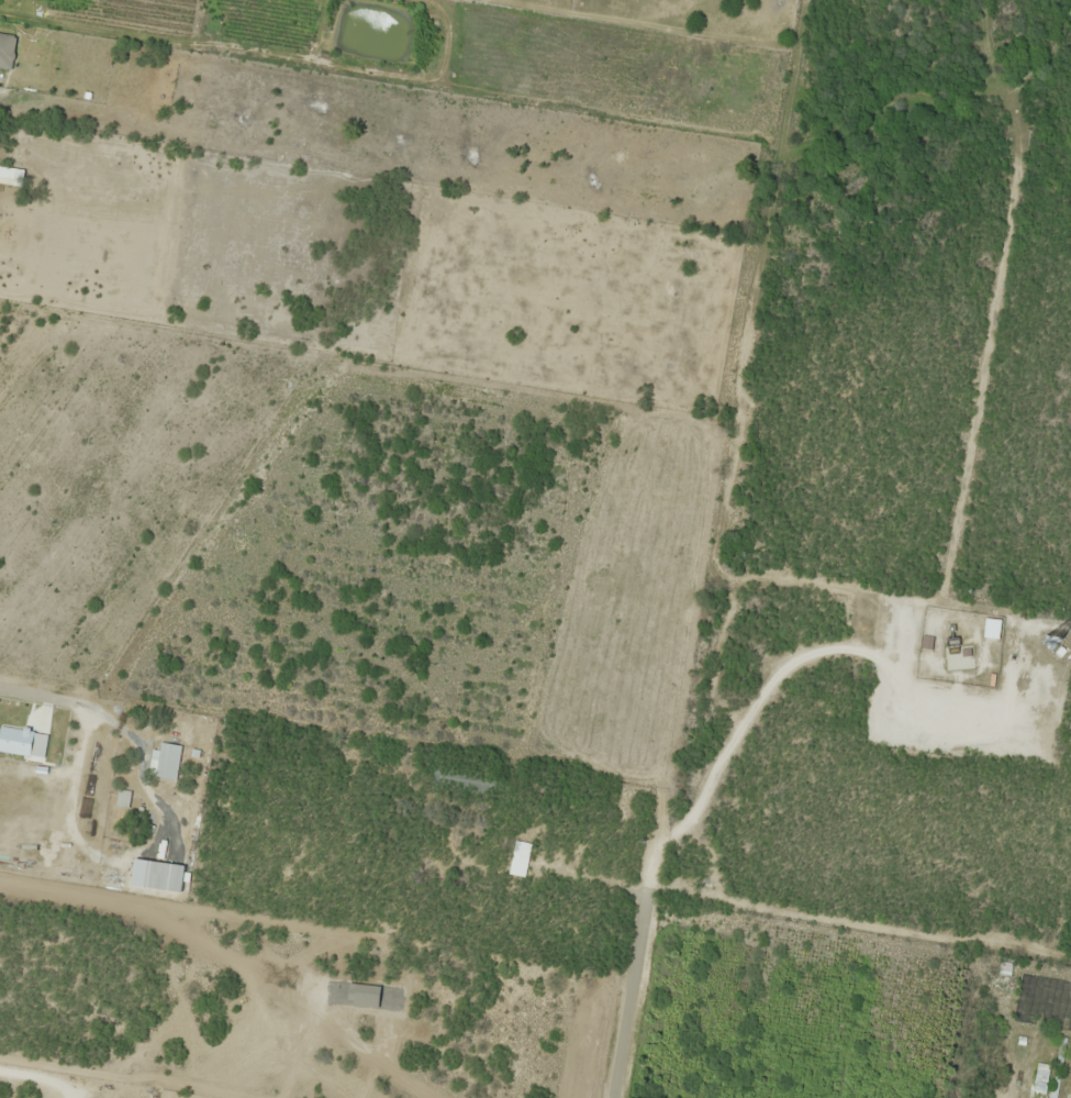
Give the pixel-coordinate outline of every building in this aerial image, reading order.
[(13,70),(18,36),(0,34),(0,68),(13,70)] [(0,166),(0,183),(19,187),(22,170),(0,166)] [(1000,620),(986,619),(985,636),(999,638),(1000,620)] [(973,645),(946,645),(946,670),(973,670),(973,645)] [(151,779),(179,779),(179,744),(160,744),(160,751),(151,751),(151,779)] [(531,844),(515,841),(509,875),(525,878),(531,844)]
